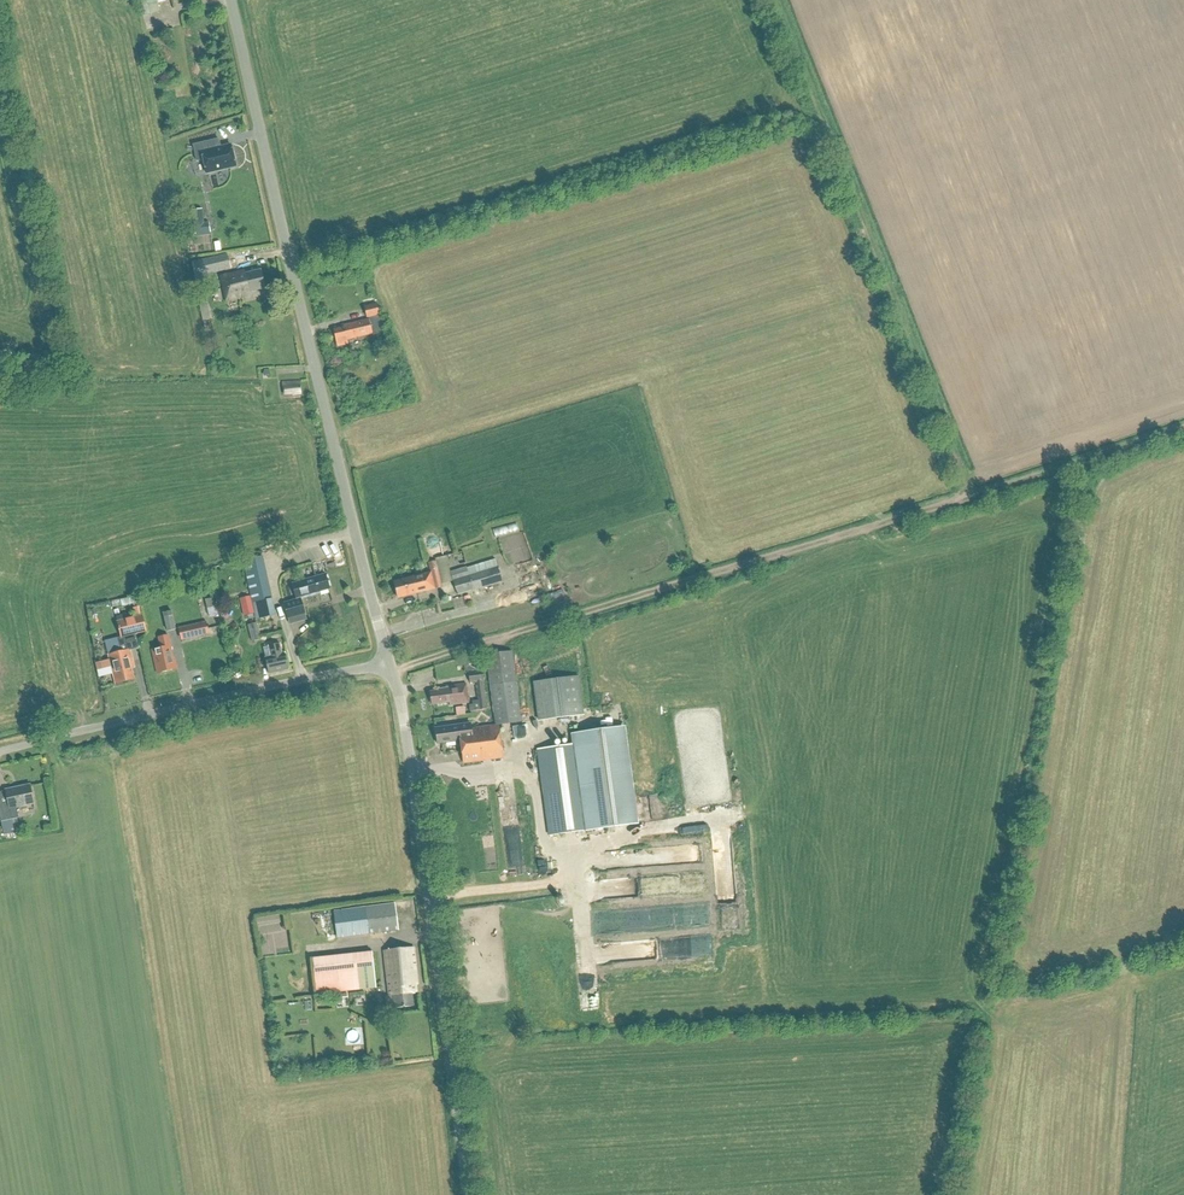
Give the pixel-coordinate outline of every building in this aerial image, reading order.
[(159,2),(160,10),(170,9),(169,1),(159,2)] [(218,140),(193,146),(197,162),(203,160),(206,174),(235,167),(230,145),(220,148),(217,147),(216,147),(215,141),(219,140),(218,140)] [(209,222),(194,224),(195,235),(210,233),(209,222)] [(226,254),(191,262),(195,278),(211,274),(230,270),(226,254)] [(244,272),(220,277),(226,302),(243,298),(242,294),(264,289),(260,271),(245,275),(244,272)] [(214,290),(216,303),(223,301),(221,289),(214,290)] [(206,292),(197,294),(200,308),(208,306),(206,292)] [(393,301),(378,304),(379,312),(394,309),(393,301)] [(380,315),(377,304),(365,307),(367,318),(380,315)] [(347,340),(372,334),(369,320),(343,327),(344,328),(333,331),(337,348),(348,345),(347,340)] [(301,382),(283,383),(284,395),(301,394),(301,382)] [(529,517),(505,525),(509,536),(532,528),(529,517)] [(488,520),(481,521),(482,533),(490,532),(488,520)] [(273,603),(262,557),(244,561),(257,620),(273,616),(270,603),(273,603)] [(431,573),(394,581),(398,598),(435,590),(443,588),(436,561),(429,563),(431,573)] [(498,568),(469,576),(466,567),(451,572),(453,581),(457,595),(502,582),(498,568)] [(283,604),(286,612),(288,618),(305,614),(301,600),(317,595),(316,593),(330,589),(326,575),(292,584),(297,600),(283,604)] [(484,588),(476,590),(477,597),(486,594),(484,588)] [(562,591),(547,596),(550,604),(565,599),(562,591)] [(251,596),(240,599),(244,616),(255,614),(251,596)] [(171,611),(163,613),(164,617),(167,632),(175,630),(172,615),(171,611)] [(135,616),(117,621),(118,623),(121,637),(147,632),(142,615),(135,616)] [(258,621),(262,638),(272,636),(267,619),(258,621)] [(209,634),(206,623),(179,629),(181,640),(209,634)] [(261,640),(256,623),(247,625),(252,643),(261,640)] [(103,630),(104,640),(113,639),(112,629),(103,630)] [(161,648),(152,650),(158,674),(177,669),(174,658),(173,658),(168,636),(159,638),(161,648)] [(280,645),(269,647),(272,658),(267,659),(270,674),(288,670),(285,655),(282,656),(280,645)] [(111,660),(96,663),(100,677),(114,673),(117,683),(135,679),(131,662),(133,661),(131,650),(110,655),(111,660)] [(458,725),(435,728),(437,744),(458,741),(460,741),(463,763),(469,762),(493,759),(503,758),(498,726),(498,725),(521,722),(520,712),(516,682),(512,651),(485,654),(494,718),(495,725),(471,728),(470,724),(461,725),(458,725)] [(471,702),(471,705),(469,705),(470,713),(473,712),(488,709),(482,671),(468,672),(469,682),(476,681),(478,695),(477,695),(478,699),(471,702)] [(578,676),(532,682),(537,721),(584,715),(578,676)] [(438,691),(430,692),(432,705),(449,703),(449,706),(469,703),(466,684),(452,686),(452,688),(438,689),(438,691)] [(536,749),(548,836),(639,823),(625,727),(571,734),(572,745),(536,749)] [(0,804),(0,816),(1,822),(4,835),(15,833),(21,832),(20,826),(19,827),(17,818),(18,818),(16,808),(35,804),(31,785),(6,791),(8,802),(0,804)] [(526,810),(525,795),(515,795),(516,810),(526,810)] [(528,810),(519,811),(526,864),(536,862),(528,810)] [(506,835),(494,835),(495,864),(507,864),(506,835)] [(680,857),(685,857),(685,854),(690,854),(691,842),(680,842),(680,857)] [(642,888),(712,885),(711,870),(641,873),(642,888)] [(666,919),(723,917),(722,900),(665,903),(666,919)] [(395,903),(364,907),(336,910),(339,937),(348,937),(398,930),(395,903)] [(664,950),(691,949),(691,938),(664,938),(664,950)] [(595,947),(597,999),(608,998),(606,946),(595,947)] [(414,1006),(413,994),(415,994),(414,986),(417,985),(413,948),(385,951),(389,996),(393,996),(394,1008),(414,1006)] [(371,953),(350,956),(350,955),(312,958),(316,995),(376,988),(371,953)]
